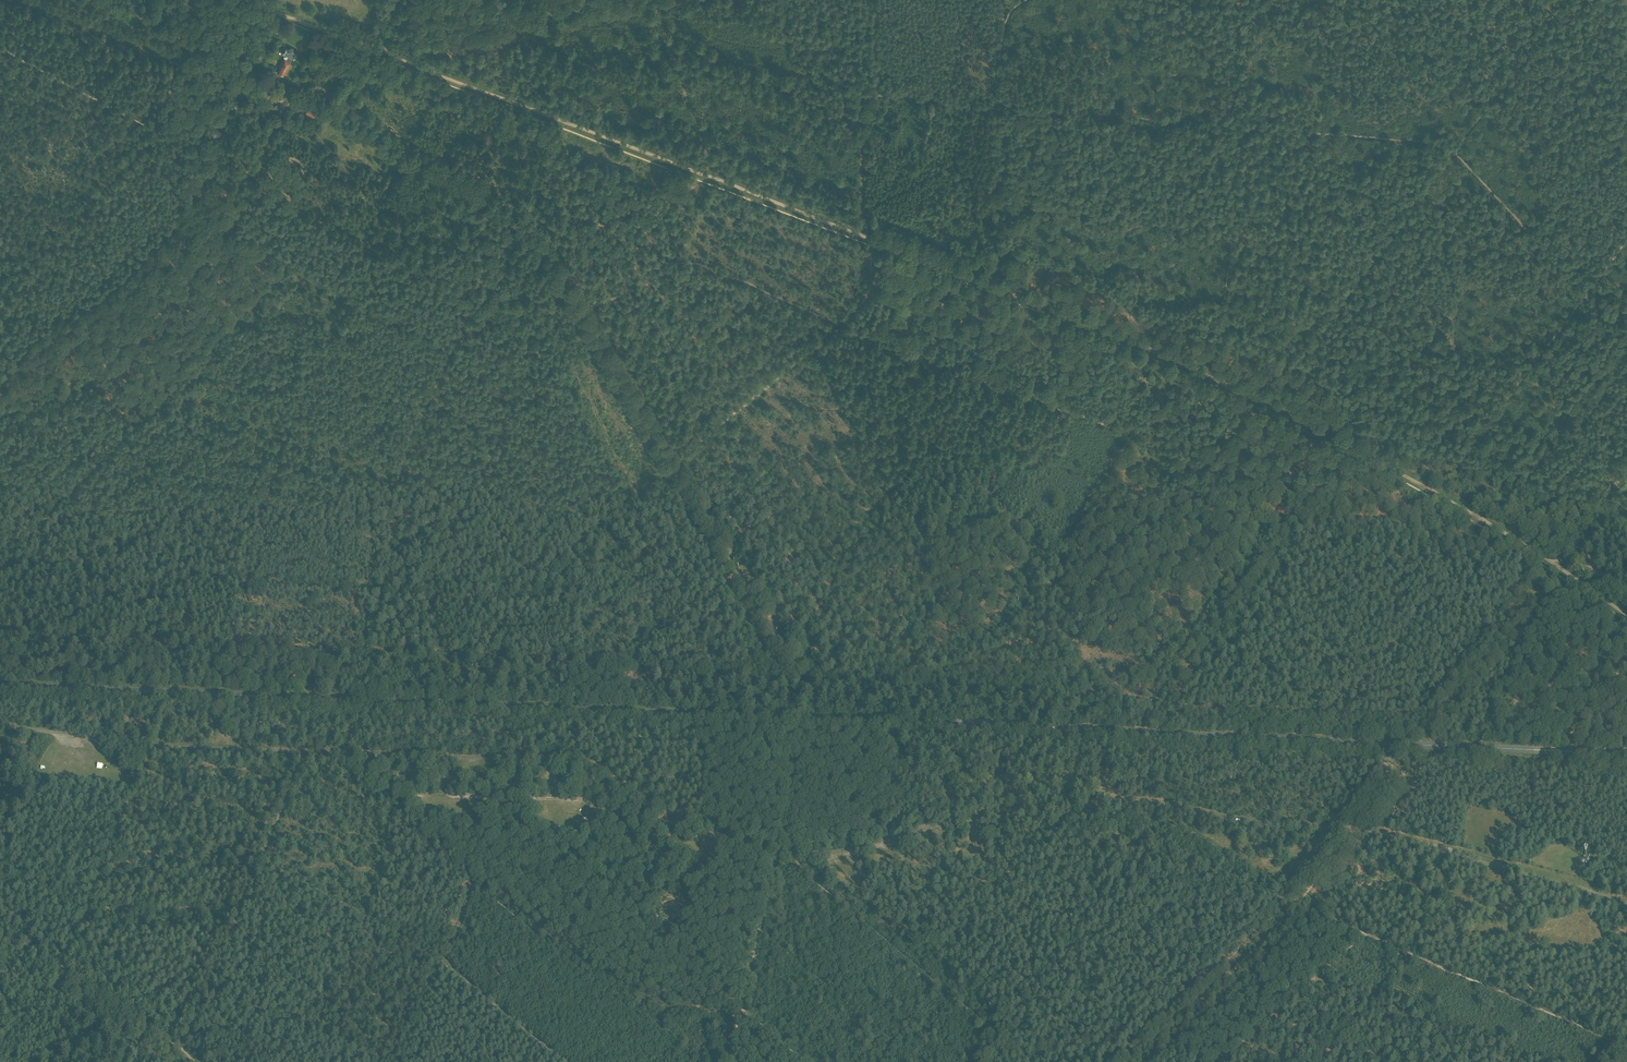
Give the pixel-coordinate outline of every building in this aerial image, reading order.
[(283,54),(288,56),(286,60),(284,59),(277,72),(284,76),(291,62),(290,62),(292,58),(293,59),(296,54),(294,52),(294,49),(291,48),(288,49),(286,48),(283,54)] [(316,114),(308,109),(305,115),(313,119),(316,114)]
